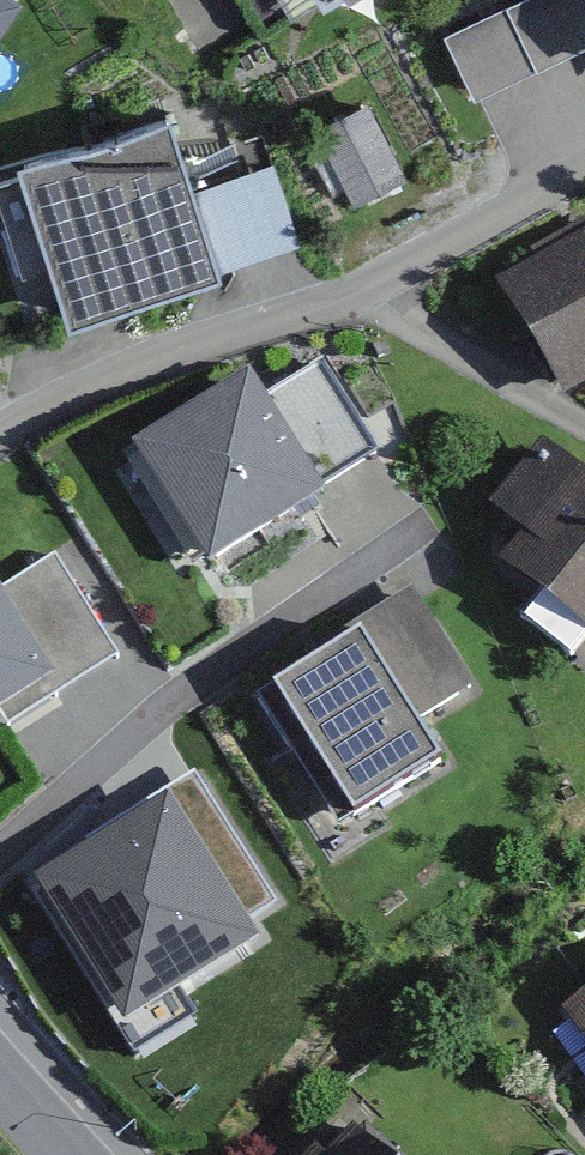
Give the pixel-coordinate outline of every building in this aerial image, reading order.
[(10,0),(0,0),(0,19),(12,2),(10,0)] [(272,31),(320,0),(251,0),(272,31)] [(440,39),(471,106),(584,57),(584,0),(527,0),(440,39)] [(370,109),(315,133),(350,214),(406,190),(370,109)] [(166,117),(13,166),(65,327),(301,252),(275,170),(192,197),(166,117)] [(497,284),(559,405),(584,392),(584,239),(497,284)] [(383,453),(319,363),(259,406),(244,385),(141,458),(220,569),(383,453)] [(539,456),(490,522),(519,543),(494,575),(584,642),(584,490),(539,456)] [(0,715),(14,724),(110,662),(55,577),(0,613),(0,715)] [(477,693),(413,590),(353,627),(362,641),(263,702),(347,838),(454,772),(425,725),(477,693)] [(269,906),(190,781),(20,889),(135,1068),(206,1023),(187,994),(254,952),(237,926),(269,906)] [(551,1024),(584,1078),(584,1003),(551,1024)]
